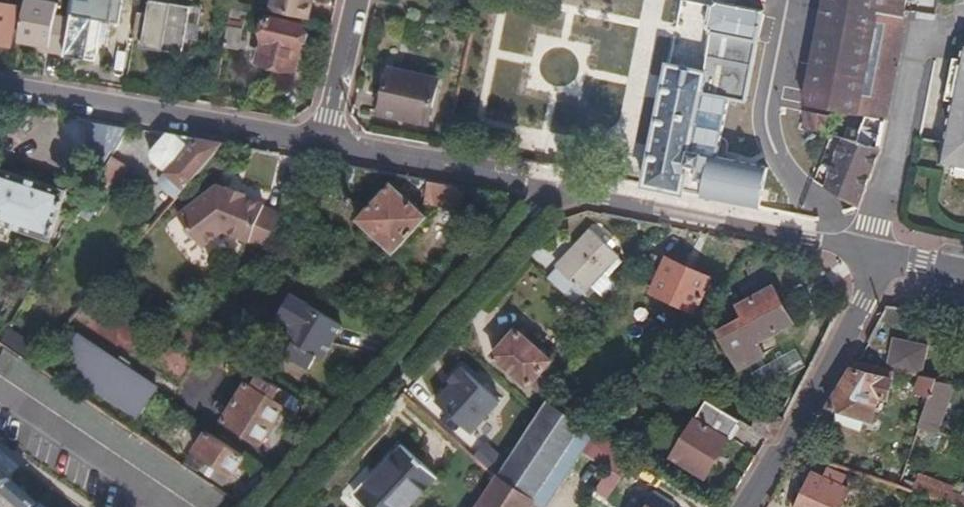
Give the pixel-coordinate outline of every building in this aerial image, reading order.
[(72,19),(56,16),(59,3),(44,0),(26,0),(18,41),(39,45),(49,47),(48,51),(65,54),(72,19)] [(104,21),(101,21),(105,0),(75,0),(72,19),(65,54),(65,55),(96,61),(104,21)] [(202,9),(170,3),(171,0),(159,0),(158,0),(156,0),(151,0),(150,6),(141,4),(135,39),(144,41),(143,48),(193,56),(202,9)] [(239,47),(246,4),(231,0),(224,44),(239,47)] [(308,4),(309,0),(273,0),(271,10),(311,19),(314,5),(308,4)] [(643,0),(574,0),(640,14),(643,0)] [(803,101),(886,120),(897,65),(904,21),(906,0),(825,0),(803,101)] [(690,153),(696,121),(703,115),(705,107),(701,99),(706,78),(732,83),(741,38),(744,39),(743,43),(749,44),(750,40),(759,42),(758,44),(761,44),(768,10),(721,1),(720,5),(715,4),(711,24),(715,25),(714,31),(716,32),(708,71),(671,64),(647,185),(738,204),(744,174),(698,165),(700,154),(690,153)] [(17,7),(0,4),(0,45),(9,46),(17,7)] [(293,70),(305,26),(268,17),(258,61),(293,70)] [(963,66),(963,57),(957,56),(951,99),(959,100),(963,66)] [(959,100),(950,164),(963,166),(963,66),(959,100)] [(427,126),(438,79),(389,68),(379,115),(427,126)] [(826,129),(829,114),(802,109),(799,124),(826,129)] [(86,141),(120,149),(125,127),(91,119),(86,141)] [(873,169),(883,137),(882,137),(862,131),(858,142),(845,138),(825,188),(839,196),(858,206),(873,169)] [(178,200),(226,145),(169,135),(155,152),(154,156),(155,160),(156,163),(170,176),(167,181),(165,187),(178,200)] [(100,179),(117,152),(88,146),(79,172),(100,179)] [(65,195),(0,173),(0,228),(48,245),(65,195)] [(98,217),(115,189),(101,181),(84,209),(98,217)] [(462,211),(466,187),(431,181),(426,205),(462,211)] [(267,250),(283,214),(267,208),(266,205),(247,197),(247,194),(231,187),(229,190),(217,185),(178,217),(204,248),(224,231),(267,250)] [(421,238),(407,190),(358,205),(373,253),(421,238)] [(764,209),(767,197),(748,193),(746,205),(764,209)] [(576,304),(619,256),(594,232),(549,279),(576,304)] [(697,313),(713,279),(670,259),(668,262),(652,255),(642,278),(658,286),(654,294),(697,313)] [(118,288),(132,274),(124,267),(111,280),(118,288)] [(759,342),(794,322),(775,289),(740,308),(745,317),(721,331),(742,368),(766,354),(759,342)] [(342,325),(291,296),(279,316),(293,324),(285,338),(292,342),(284,356),(308,370),(315,358),(318,359),(326,345),(329,346),(342,325)] [(182,374),(191,356),(124,320),(115,338),(182,374)] [(42,351),(14,332),(5,345),(3,346),(30,364),(42,351)] [(566,377),(550,363),(552,361),(518,332),(496,356),(549,403),(566,377)] [(922,376),(928,346),(893,339),(888,369),(896,370),(921,375),(922,376)] [(76,341),(56,369),(135,423),(155,395),(125,375),(130,367),(120,361),(115,368),(76,341)] [(321,361),(329,346),(326,345),(318,359),(321,361)] [(464,360),(422,404),(465,444),(506,399),(464,360)] [(888,398),(896,370),(888,369),(856,363),(829,408),(872,420),(879,396),(888,398)] [(674,374),(665,369),(662,374),(671,379),(674,374)] [(668,384),(671,379),(662,374),(659,379),(668,384)] [(929,398),(935,378),(922,376),(921,375),(915,394),(929,398)] [(253,390),(248,387),(225,424),(263,446),(287,409),(284,408),(291,397),(260,378),(253,390)] [(931,432),(948,381),(935,378),(929,398),(919,428),(931,432)] [(302,403),(291,397),(284,408),(287,409),(295,414),(302,403)] [(706,478),(741,421),(708,402),(673,458),(706,478)] [(586,427),(549,403),(499,479),(480,506),(532,506),(534,504),(586,427)] [(597,434),(586,427),(534,504),(539,506),(549,506),(597,434)] [(245,457),(210,435),(197,456),(209,463),(203,473),(224,486),(230,476),(232,478),(245,457)] [(439,477),(403,445),(373,478),(376,481),(360,500),(367,506),(412,506),(439,477)] [(849,490),(842,486),(846,477),(830,469),(825,479),(813,474),(798,506),(841,506),(849,490)] [(7,487),(13,481),(0,470),(0,506),(31,506),(7,487)] [(627,473),(615,490),(635,503),(647,487),(627,473)] [(360,500),(376,481),(373,478),(356,497),(360,500)] [(654,494),(646,506),(673,506),(654,494)]
